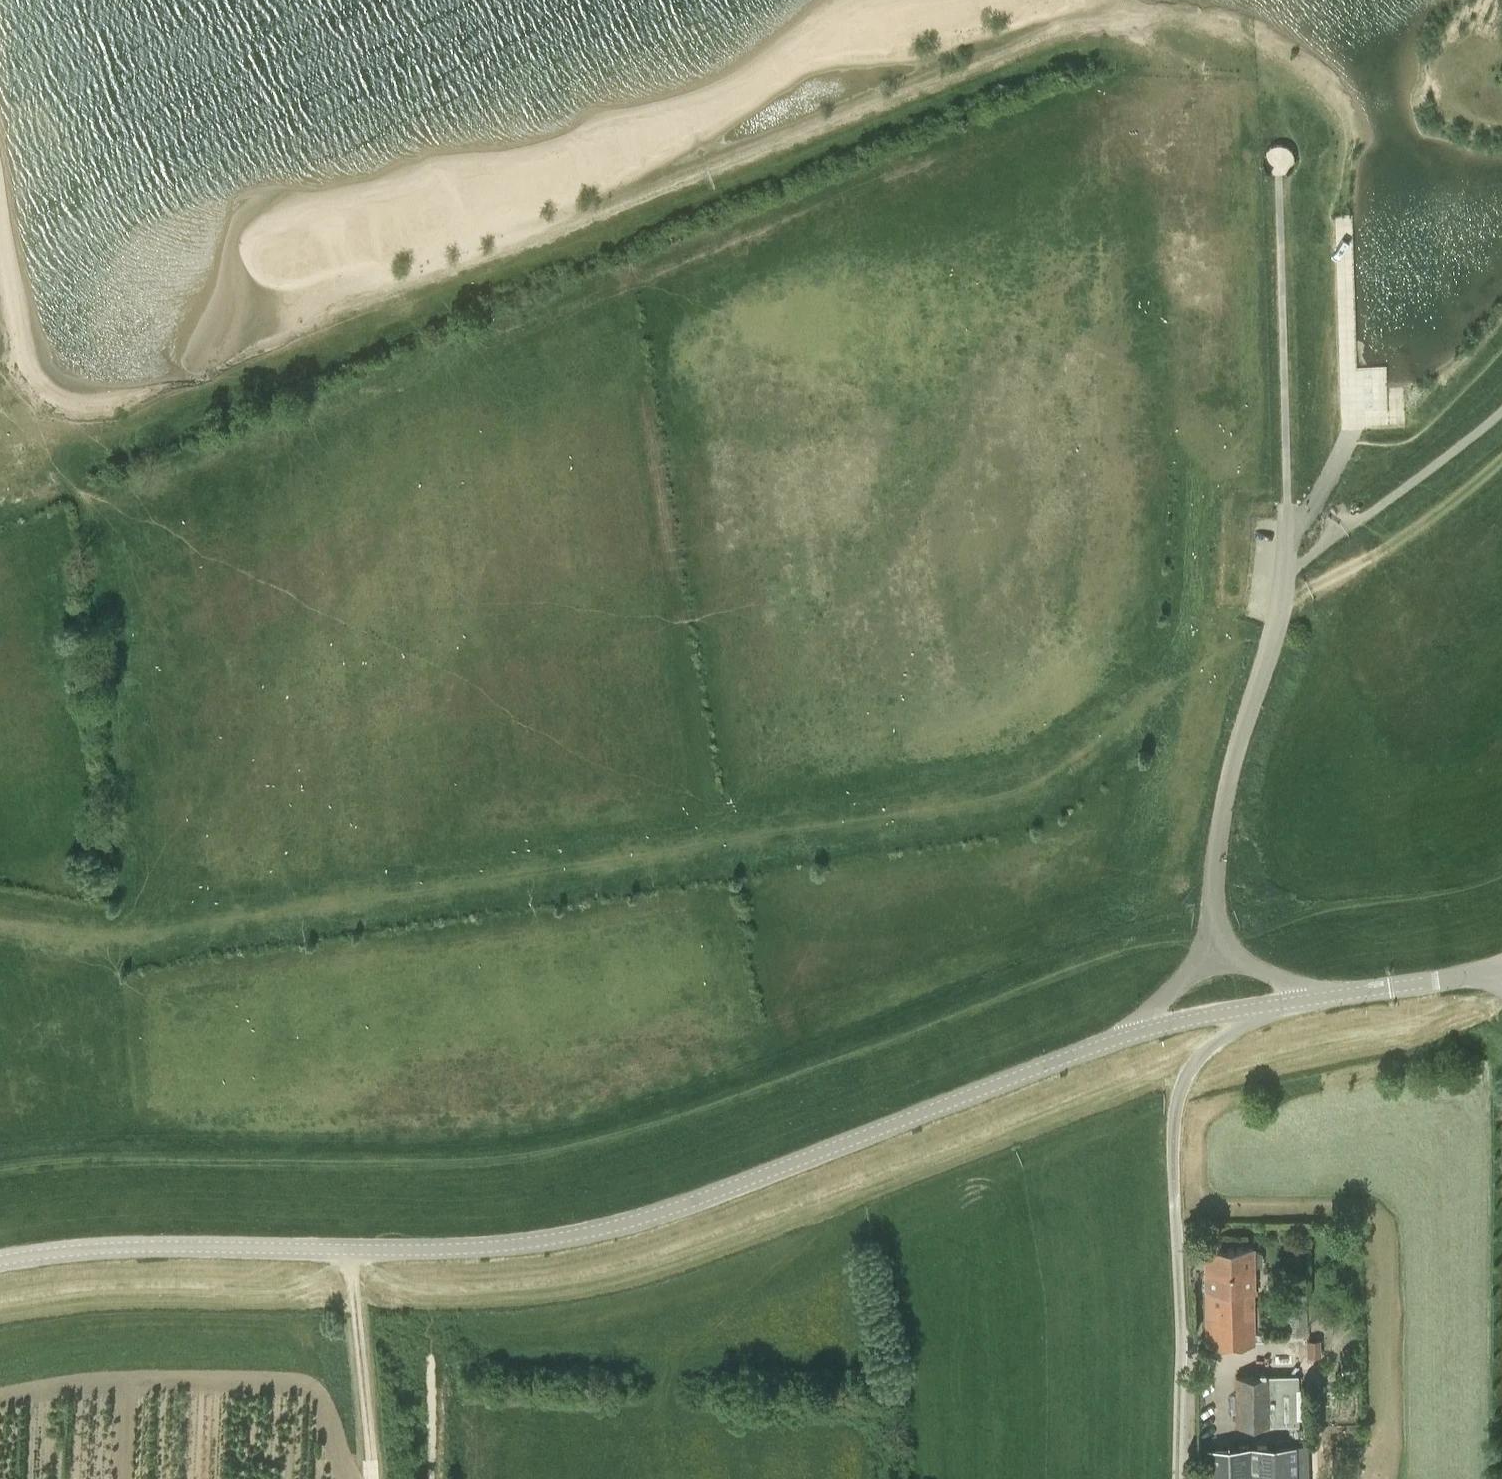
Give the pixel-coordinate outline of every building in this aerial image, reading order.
[(1204,1247),(1205,1343),(1254,1343),(1253,1267),(1261,1265),(1261,1252),(1253,1251),(1253,1247),(1204,1247)] [(1320,1339),(1306,1339),(1307,1356),(1320,1355),(1320,1339)] [(1267,1374),(1235,1375),(1236,1425),(1268,1424),(1267,1374)] [(1294,1444),(1207,1446),(1208,1478),(1296,1478),(1294,1444)]
